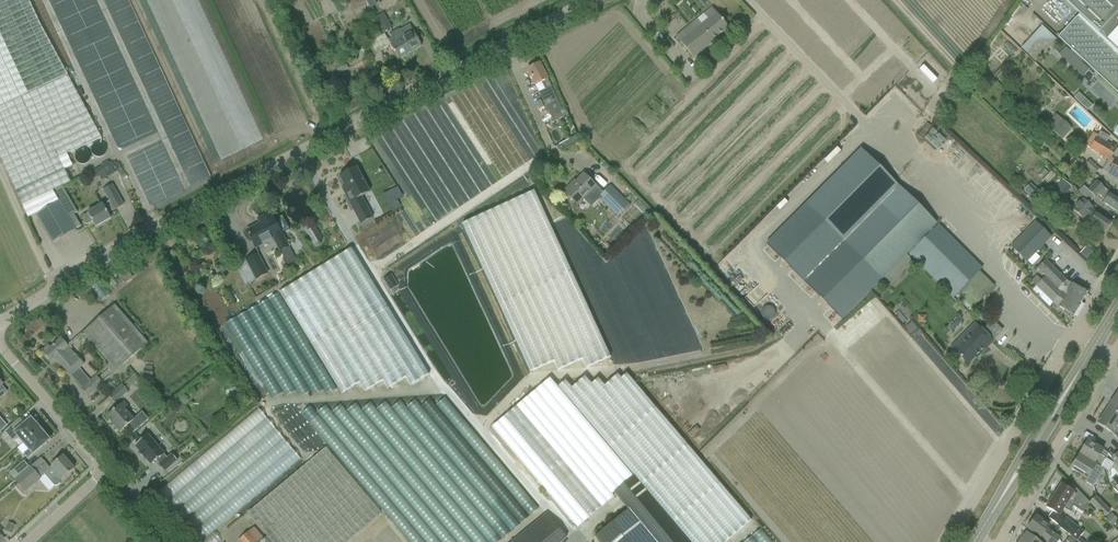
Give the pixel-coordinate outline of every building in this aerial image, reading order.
[(66,154),(101,138),(30,0),(0,0),(0,157),(28,218),(36,215),(53,243),(72,232),(73,234),(76,231),(75,230),(81,226),(74,214),(77,212),(62,187),(71,183),(64,170),(72,166),(66,154)] [(363,22),(374,18),(372,11),(380,8),(378,0),(376,0),(357,6),(363,22)] [(1116,0),(1064,0),(1079,14),(1057,37),(1117,95),(1117,2),(1116,0)] [(693,59),(721,36),(729,29),(712,8),(676,37),(693,59)] [(383,14),(373,19),(382,34),(389,29),(385,22),(387,20),(383,14)] [(385,34),(368,44),(374,54),(390,45),(398,59),(409,53),(421,46),(416,37),(411,28),(409,25),(404,28),(400,31),(399,29),(389,34),(392,39),(388,41),(385,34)] [(1025,53),(1041,65),(1060,40),(1044,28),(1025,53)] [(1012,46),(1008,49),(1013,56),(1018,53),(1012,46)] [(1059,56),(1081,77),(1088,70),(1065,49),(1059,56)] [(336,69),(338,74),(348,70),(344,62),(339,64),(338,61),(330,64),(333,70),(336,69)] [(539,63),(527,69),(550,115),(554,122),(568,115),(564,108),(562,109),(547,79),(544,73),(539,63)] [(1007,85),(1004,88),(1008,93),(1012,89),(1007,85)] [(1074,98),(1078,102),(1087,111),(1092,106),(1083,97),(1078,93),(1074,98)] [(1069,116),(1088,130),(1096,119),(1077,105),(1069,116)] [(1055,115),(1046,126),(1062,140),(1072,129),(1055,115)] [(1090,150),(1108,160),(1102,170),(1107,173),(1106,174),(1113,178),(1117,181),(1117,151),(1116,149),(1106,143),(1109,137),(1100,132),(1099,133),(1090,150)] [(575,137),(568,140),(571,146),(577,143),(578,142),(575,137)] [(923,147),(931,155),(937,149),(929,141),(923,147)] [(867,156),(812,210),(844,242),(899,187),(867,155),(867,156)] [(1067,170),(1073,175),(1083,163),(1077,158),(1067,170)] [(1099,169),(1089,160),(1084,166),(1094,174),(1099,169)] [(100,166),(95,169),(101,180),(106,177),(107,177),(115,173),(108,161),(100,166)] [(356,168),(340,177),(345,188),(342,189),(360,225),(372,218),(361,197),(369,193),(356,168)] [(570,185),(564,192),(571,200),(577,205),(583,199),(591,207),(599,198),(603,194),(591,182),(583,175),(572,187),(570,185)] [(1062,179),(1050,192),(1059,200),(1070,187),(1062,179)] [(1109,193),(1097,182),(1088,191),(1084,186),(1079,192),(1090,203),(1098,194),(1104,200),(1102,203),(1108,206),(1117,213),(1117,211),(1117,199),(1109,193)] [(92,222),(95,228),(111,219),(108,214),(115,210),(123,205),(112,185),(104,190),(110,202),(103,206),(103,205),(96,207),(87,213),(83,216),(82,219),(85,224),(87,225),(92,222)] [(1018,192),(1025,196),(1029,189),(1022,185),(1018,192)] [(603,194),(599,198),(618,217),(618,216),(629,205),(611,187),(610,186),(603,194)] [(899,187),(844,242),(882,279),(883,281),(909,255),(932,231),(931,230),(937,224),(899,187)] [(398,188),(393,191),(398,201),(404,198),(398,188)] [(1096,213),(1092,210),(1093,208),(1081,199),(1072,209),(1084,220),(1086,217),(1091,220),(1089,223),(1104,233),(1111,222),(1096,213)] [(647,216),(652,212),(643,203),(638,207),(647,216)] [(806,204),(766,245),(842,320),(871,291),(882,279),(844,242),(812,210),(806,204)] [(1048,212),(1043,217),(1048,222),(1053,217),(1048,212)] [(260,224),(246,231),(251,241),(255,248),(273,239),(280,252),(281,252),(289,247),(278,227),(273,217),(272,218),(269,213),(258,219),(260,224)] [(1051,238),(1035,222),(1010,247),(1026,263),(1051,238)] [(323,240),(314,226),(306,232),(314,245),(323,240)] [(934,230),(909,255),(913,259),(952,298),(956,294),(971,309),(993,288),(978,273),(977,273),(934,230)] [(1083,256),(1093,266),(1100,258),(1090,248),(1083,256)] [(258,254),(238,264),(248,284),(268,274),(258,254)] [(1052,303),(1073,316),(1087,294),(1066,281),(1045,260),(1037,269),(1045,277),(1041,281),(1036,276),(1030,282),(1052,303)] [(1024,281),(1029,277),(1016,263),(1012,267),(1024,281)] [(85,331),(82,333),(116,371),(118,369),(148,343),(114,305),(84,331),(85,331)] [(925,315),(917,315),(917,323),(925,323),(925,315)] [(963,342),(953,352),(967,365),(984,349),(985,350),(993,342),(975,324),(967,332),(959,339),(963,342)] [(88,396),(97,389),(103,384),(102,384),(116,371),(109,364),(105,367),(108,370),(99,379),(96,376),(90,381),(80,369),(84,365),(61,338),(50,348),(48,346),(44,350),(45,352),(44,353),(51,362),(55,358),(71,376),(72,376),(83,388),(82,388),(88,396)] [(86,339),(75,344),(78,351),(89,345),(86,339)] [(145,369),(143,376),(152,378),(153,370),(145,369)] [(571,400),(690,541),(739,541),(756,528),(629,377),(624,381),(618,374),(597,391),(591,383),(571,400)] [(122,385),(109,396),(115,403),(128,391),(122,385)] [(1108,406),(1117,413),(1117,395),(1117,394),(1108,406)] [(497,428),(581,531),(619,501),(535,397),(497,428)] [(411,541),(506,541),(542,515),(452,398),(440,407),(435,401),(425,408),(420,402),(410,409),(404,402),(395,409),(390,403),(380,411),(375,404),(365,412),(360,405),(350,412),(345,406),(335,413),(330,406),(320,414),(316,408),(311,412),(411,541)] [(106,417),(120,432),(127,426),(133,433),(146,422),(140,415),(134,420),(125,409),(128,407),(123,402),(106,417)] [(1097,424),(1112,434),(1117,441),(1117,413),(1108,406),(1097,424)] [(218,534),(306,461),(263,410),(158,496),(196,541),(225,541),(218,534)] [(24,444),(42,428),(38,423),(35,424),(31,418),(25,424),(20,418),(4,431),(14,442),(19,438),(24,444)] [(46,433),(42,428),(24,444),(29,450),(24,454),(28,459),(33,454),(49,440),(45,435),(46,433)] [(177,461),(171,454),(166,458),(164,454),(148,435),(135,446),(140,452),(138,453),(145,461),(146,460),(151,466),(156,461),(159,465),(158,466),(164,472),(177,461)] [(1079,454),(1101,467),(1109,454),(1097,447),(1087,441),(1079,454)] [(380,513),(325,448),(247,513),(267,537),(262,541),(345,541),(380,513)] [(1110,459),(1117,468),(1117,454),(1116,453),(1115,454),(1110,459)] [(1101,467),(1079,454),(1070,469),(1086,479),(1084,482),(1093,487),(1103,470),(1101,468),(1101,467)] [(60,481),(66,476),(74,469),(63,456),(43,473),(55,486),(57,486),(60,484),(60,481)] [(14,480),(30,467),(24,461),(9,474),(14,480)] [(30,467),(14,480),(25,493),(41,478),(30,467)] [(635,478),(615,494),(629,511),(595,538),(598,541),(688,541),(635,478)] [(1061,485),(1046,508),(1052,512),(1048,518),(1058,526),(1058,527),(1071,537),(1077,541),(1079,538),(1084,532),(1065,517),(1064,519),(1060,516),(1064,509),(1069,512),(1073,507),(1076,509),(1084,497),(1071,484),(1068,489),(1067,488),(1066,488),(1061,485)] [(1103,518),(1110,511),(1095,496),(1088,503),(1103,518)] [(1112,513),(1106,519),(1111,525),(1117,520),(1112,513)] [(566,539),(545,514),(544,515),(511,541),(562,541),(566,539)] [(1044,523),(1036,517),(1026,529),(1035,535),(1040,539),(1041,537),(1047,541),(1057,541),(1060,539),(1046,529),(1049,526),(1044,523)] [(9,524),(5,531),(11,533),(14,526),(9,524)] [(266,537),(255,525),(237,541),(238,541),(260,541),(266,537)] [(752,541),(777,541),(768,530),(752,541)] [(1038,540),(1037,541),(1026,534),(1020,541),(1041,541),(1038,540)]
